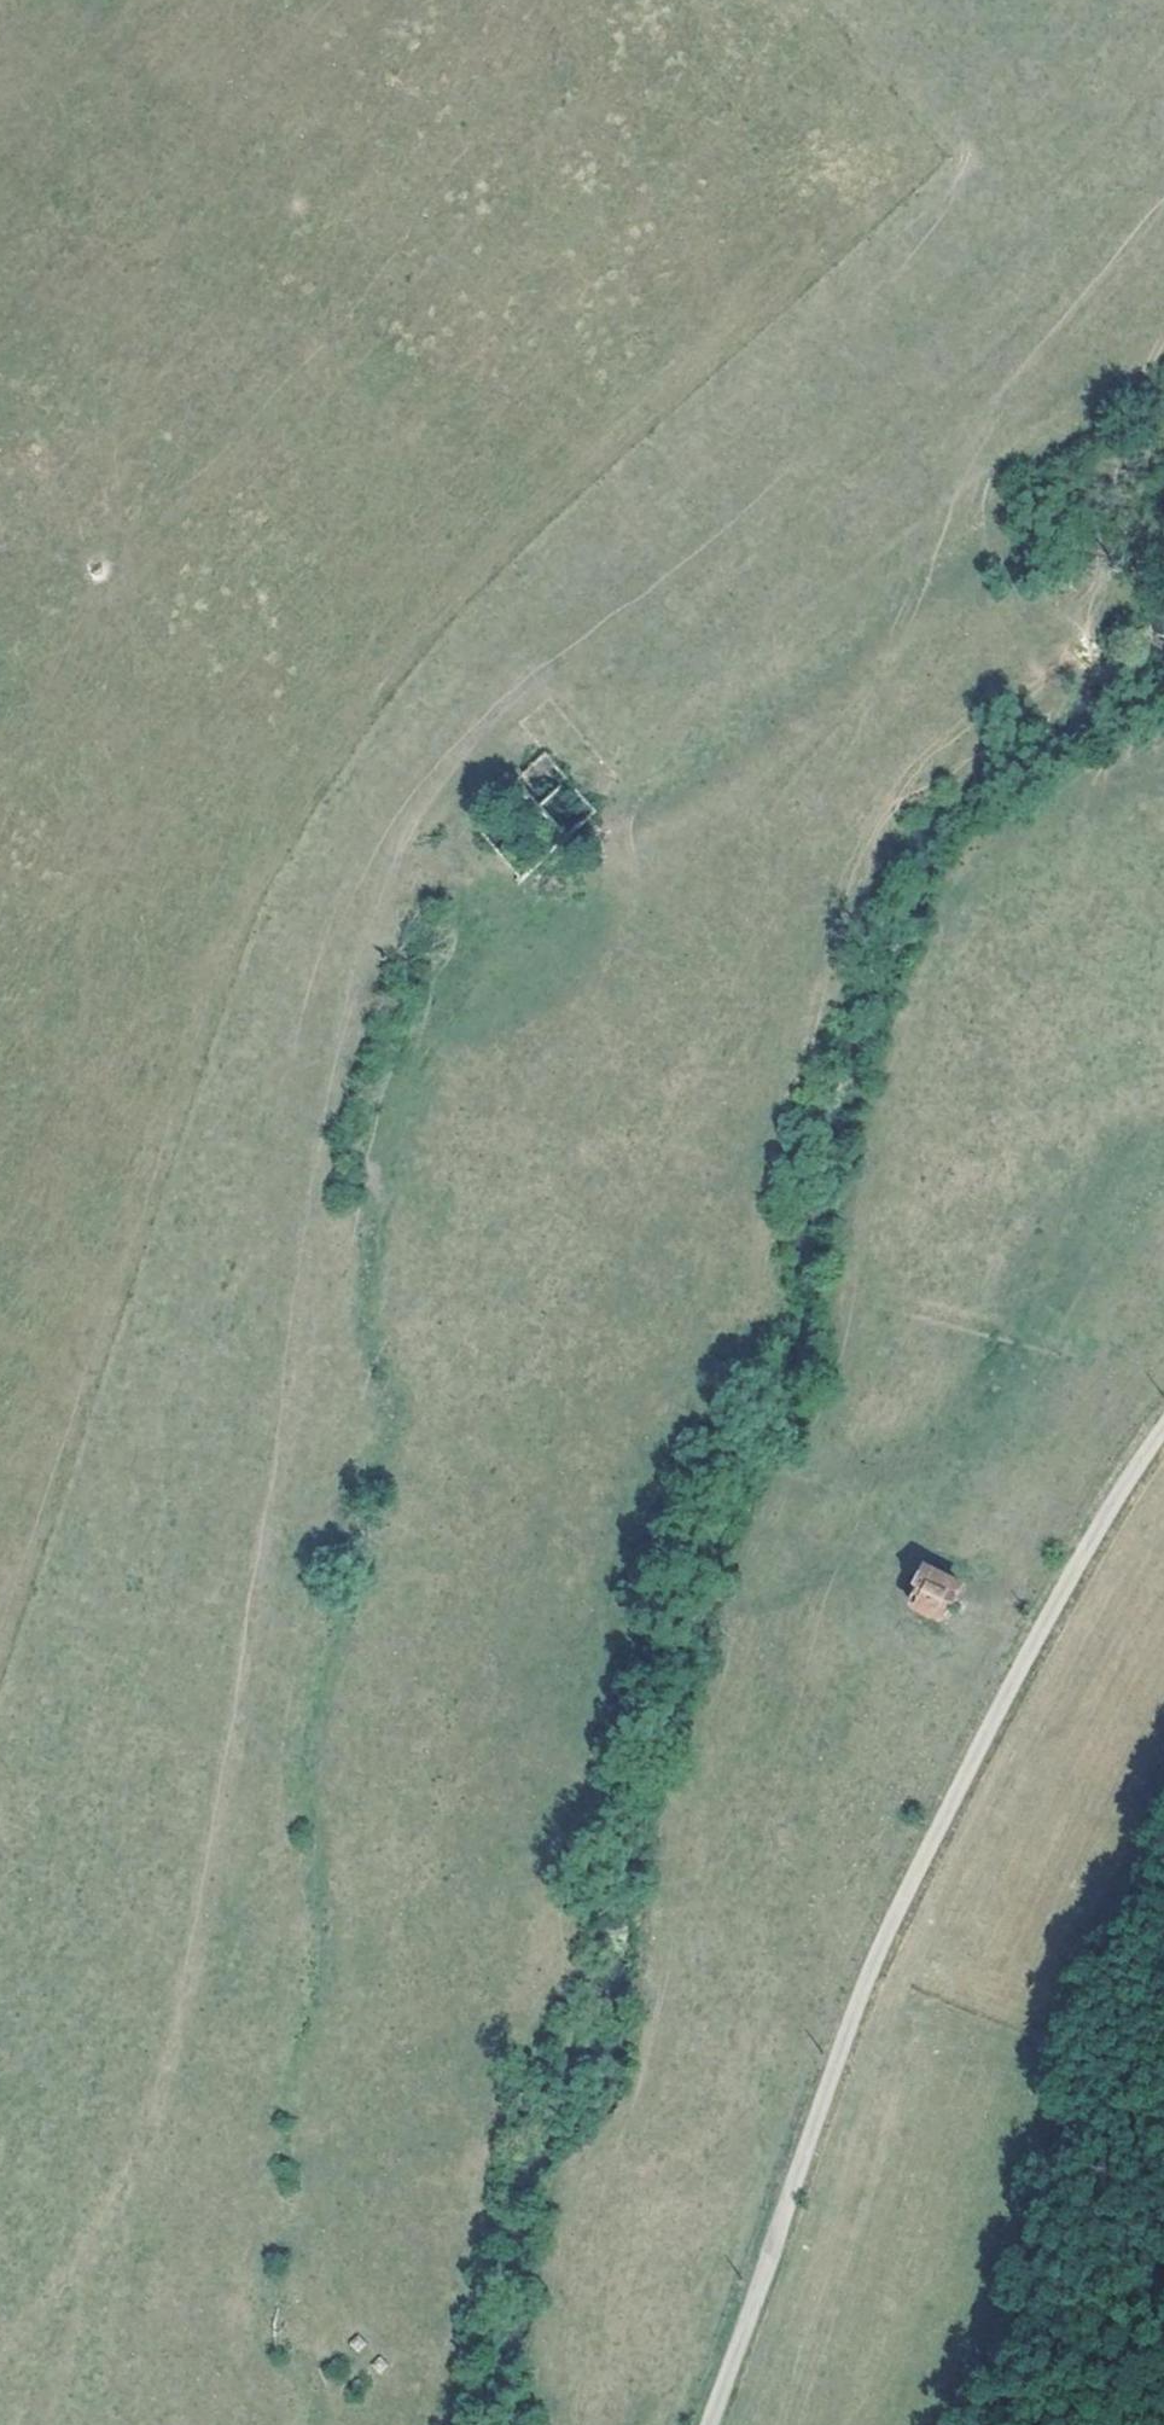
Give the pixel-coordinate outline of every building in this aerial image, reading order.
[(462,803),(513,860),(528,877),(532,882),(605,812),(585,788),(616,759),(545,673),(511,707),(535,732),(462,803)] [(902,1579),(938,1597),(956,1563),(920,1544),(902,1579)]
